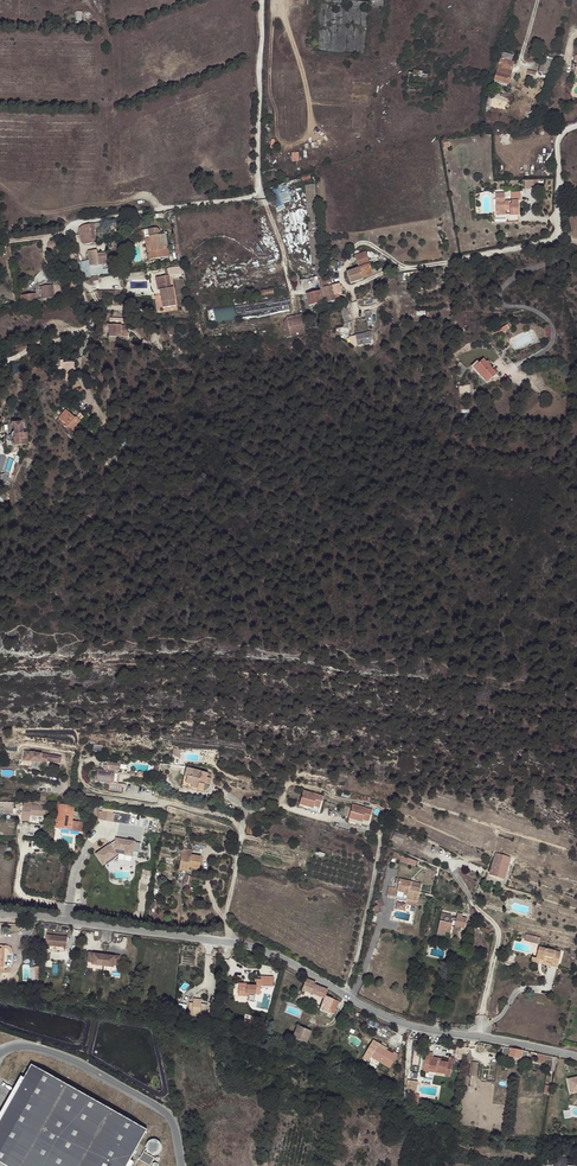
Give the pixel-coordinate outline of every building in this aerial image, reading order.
[(495,81),(509,85),(513,70),(507,68),(508,62),(512,63),(514,56),(505,54),(504,59),(502,58),(495,81)] [(541,58),(538,71),(549,75),(552,61),(541,58)] [(536,78),(549,81),(550,77),(536,73),(522,70),(521,75),(536,78)] [(537,181),(524,182),(524,190),(538,189),(537,181)] [(287,184),(272,190),(281,209),(286,206),(285,205),(294,200),(287,184)] [(316,184),(306,184),(308,223),(318,222),(316,184)] [(510,218),(519,217),(518,203),(504,203),(504,195),(495,196),(496,217),(505,216),(505,212),(509,212),(510,218)] [(168,219),(173,227),(177,226),(174,210),(167,211),(168,219)] [(92,243),(90,231),(94,230),(93,224),(83,226),(81,226),(80,226),(79,228),(79,229),(82,245),(92,243)] [(164,248),(169,248),(165,226),(161,227),(164,248)] [(170,256),(169,248),(164,248),(161,227),(151,229),(152,234),(150,234),(152,250),(147,251),(149,260),(170,256)] [(145,239),(147,251),(152,250),(150,234),(152,234),(151,229),(149,229),(140,230),(142,239),(145,239)] [(320,262),(318,237),(311,237),(312,262),(320,262)] [(92,250),(95,266),(103,265),(102,252),(101,249),(92,250)] [(102,252),(103,265),(107,264),(112,263),(110,251),(102,252)] [(360,268),(369,265),(365,252),(355,256),(359,268),(360,268)] [(390,269),(388,263),(380,266),(382,272),(390,269)] [(108,274),(107,264),(103,265),(95,266),(83,268),(84,278),(92,277),(96,276),(99,276),(108,274)] [(373,275),(371,269),(369,265),(360,268),(363,278),(373,275)] [(360,268),(359,268),(347,272),(351,284),(364,279),(363,278),(360,268)] [(159,284),(161,298),(174,296),(173,288),(171,288),(169,276),(156,278),(157,284),(159,284)] [(317,280),(319,289),(320,289),(332,286),(331,277),(322,279),(317,280)] [(299,282),(302,297),(306,296),(309,308),(322,304),(321,299),(319,289),(317,280),(316,278),(299,282)] [(334,296),(335,296),(342,294),(340,284),(332,286),(320,289),(322,298),(327,297),(334,295),(334,296)] [(42,299),(54,297),(52,285),(40,287),(42,299)] [(116,291),(97,292),(100,300),(108,300),(109,300),(114,300),(117,300),(116,292),(116,291)] [(22,304),(37,302),(36,293),(20,296),(22,304)] [(174,296),(161,298),(163,308),(176,307),(174,296)] [(253,314),(286,310),(285,302),(236,307),(237,314),(244,313),(245,316),(253,315),(253,314)] [(216,321),(236,320),(235,306),(215,307),(216,321)] [(345,321),(353,320),(351,308),(343,309),(345,321)] [(288,322),(301,318),(301,315),(287,318),(283,323),(287,338),(305,333),(304,330),(290,333),(288,322)] [(288,322),(290,333),(304,330),(301,318),(288,322)] [(110,336),(127,337),(127,326),(110,326),(110,336)] [(371,333),(355,336),(357,346),(373,343),(371,333)] [(511,339),(509,335),(501,340),(504,344),(511,339)] [(75,361),(61,361),(61,371),(75,370),(75,361)] [(482,374),(476,378),(489,393),(499,384),(486,370),(482,374)] [(461,373),(457,380),(460,382),(458,385),(463,388),(469,379),(465,377),(466,375),(461,373)] [(68,426),(74,431),(78,427),(76,425),(73,422),(76,418),(66,410),(59,417),(60,418),(57,420),(61,424),(62,423),(67,428),(68,426)] [(87,414),(80,421),(86,425),(93,418),(87,414)] [(9,435),(10,446),(29,445),(27,430),(24,431),(23,422),(15,423),(15,419),(8,420),(8,423),(7,424),(9,435)] [(10,473),(0,473),(0,483),(10,483),(10,473)] [(172,756),(180,757),(181,749),(173,748),(172,756)] [(48,755),(24,751),(23,760),(29,761),(28,768),(39,770),(40,763),(47,764),(47,761),(48,755)] [(62,757),(53,755),(51,762),(61,764),(62,757)] [(207,773),(199,771),(186,768),(184,777),(187,777),(185,785),(197,787),(197,790),(203,791),(205,784),(209,785),(211,778),(206,777),(207,773)] [(98,770),(96,781),(109,783),(108,790),(121,792),(122,785),(123,779),(123,776),(114,775),(114,772),(98,770)] [(187,777),(184,777),(181,788),(196,792),(197,790),(197,787),(185,785),(187,777)] [(304,792),(302,799),(321,806),(324,798),(304,792)] [(321,806),(302,799),(300,805),(313,809),(312,812),(319,814),(321,806)] [(57,826),(57,827),(82,831),(83,822),(72,820),(75,805),(60,803),(57,822),(54,822),(53,825),(57,826)] [(23,807),(20,806),(20,811),(23,812),(23,814),(44,816),(44,809),(43,809),(43,805),(31,804),(31,807),(23,807)] [(92,806),(91,815),(97,817),(99,811),(99,807),(92,806)] [(353,807),(350,815),(370,821),(372,813),(353,807)] [(118,814),(99,811),(97,817),(97,820),(117,823),(118,814)] [(370,821),(350,815),(349,820),(362,824),(361,827),(367,829),(370,821)] [(404,835),(395,832),(392,839),(401,843),(404,835)] [(122,856),(131,858),(132,852),(135,842),(115,838),(115,841),(114,844),(110,846),(109,845),(93,855),(99,866),(116,855),(114,852),(116,850),(123,852),(122,856)] [(143,844),(135,842),(132,852),(141,854),(143,844)] [(417,865),(418,860),(395,853),(393,858),(417,865)] [(511,858),(496,854),(490,874),(504,878),(508,865),(512,866),(514,861),(510,860),(511,858)] [(182,856),(180,868),(190,870),(190,868),(194,868),(200,869),(202,857),(193,855),(192,855),(192,857),(182,856)] [(398,884),(397,888),(419,893),(420,888),(410,885),(411,881),(399,878),(399,879),(398,884)] [(397,888),(388,887),(387,895),(395,897),(397,888)] [(419,893),(397,888),(395,897),(407,899),(417,901),(419,893)] [(440,916),(437,931),(445,932),(445,931),(450,932),(451,925),(464,927),(466,917),(462,916),(462,913),(458,912),(456,918),(450,916),(450,919),(448,919),(448,918),(448,917),(447,917),(447,916),(446,916),(445,916),(444,917),(440,916)] [(48,934),(48,946),(68,946),(68,935),(48,934)] [(526,934),(524,940),(539,944),(540,938),(526,934)] [(539,946),(537,957),(541,958),(545,959),(545,957),(549,958),(548,962),(553,963),(553,961),(559,962),(561,951),(539,946)] [(93,953),(91,962),(91,964),(113,967),(113,965),(114,956),(93,953)] [(238,985),(238,997),(247,997),(247,995),(260,996),(260,989),(273,989),(273,979),(260,979),(260,981),(255,981),(255,987),(245,987),(244,985),(238,985)] [(316,982),(306,979),(302,990),(324,998),(323,1002),(320,1010),(328,1013),(328,1012),(334,1014),(339,1001),(333,999),(326,996),(328,990),(315,985),(316,982)] [(205,1005),(193,1003),(192,1016),(205,1018),(205,1005)] [(178,1004),(177,1016),(185,1017),(187,1005),(178,1004)] [(297,1025),(293,1037),(307,1043),(312,1031),(297,1025)] [(364,1058),(369,1061),(390,1071),(397,1057),(392,1054),(391,1056),(384,1052),(383,1054),(375,1050),(379,1043),(373,1040),(364,1058)] [(467,1048),(459,1047),(458,1056),(466,1057),(466,1053),(467,1048)] [(510,1048),(503,1047),(502,1054),(509,1056),(513,1057),(520,1059),(520,1058),(527,1059),(529,1051),(522,1050),(510,1048)] [(427,1052),(424,1066),(423,1072),(428,1072),(428,1070),(436,1071),(435,1074),(445,1075),(445,1078),(450,1079),(452,1065),(438,1063),(438,1060),(432,1059),(433,1053),(427,1052)] [(557,1062),(558,1057),(546,1055),(537,1053),(536,1061),(544,1063),(545,1059),(552,1060),(551,1071),(554,1072),(556,1062),(557,1062)] [(478,1077),(479,1064),(471,1062),(469,1075),(478,1077)] [(2,1165),(124,1165),(144,1131),(29,1065),(0,1115),(0,1165),(2,1165)] [(545,1084),(543,1093),(551,1094),(552,1086),(545,1084)] [(140,1154),(134,1164),(138,1165),(153,1165),(152,1165),(151,1165),(149,1165),(148,1165),(150,1160),(142,1156),(143,1154),(144,1155),(145,1156),(147,1157),(149,1157),(151,1157),(153,1156),(154,1155),(156,1154),(157,1151),(157,1148),(157,1146),(156,1144),(154,1142),(151,1141),(150,1140),(148,1140),(146,1141),(145,1142),(143,1143),(142,1145),(141,1147),(141,1149),(141,1151),(141,1152),(140,1154)]
